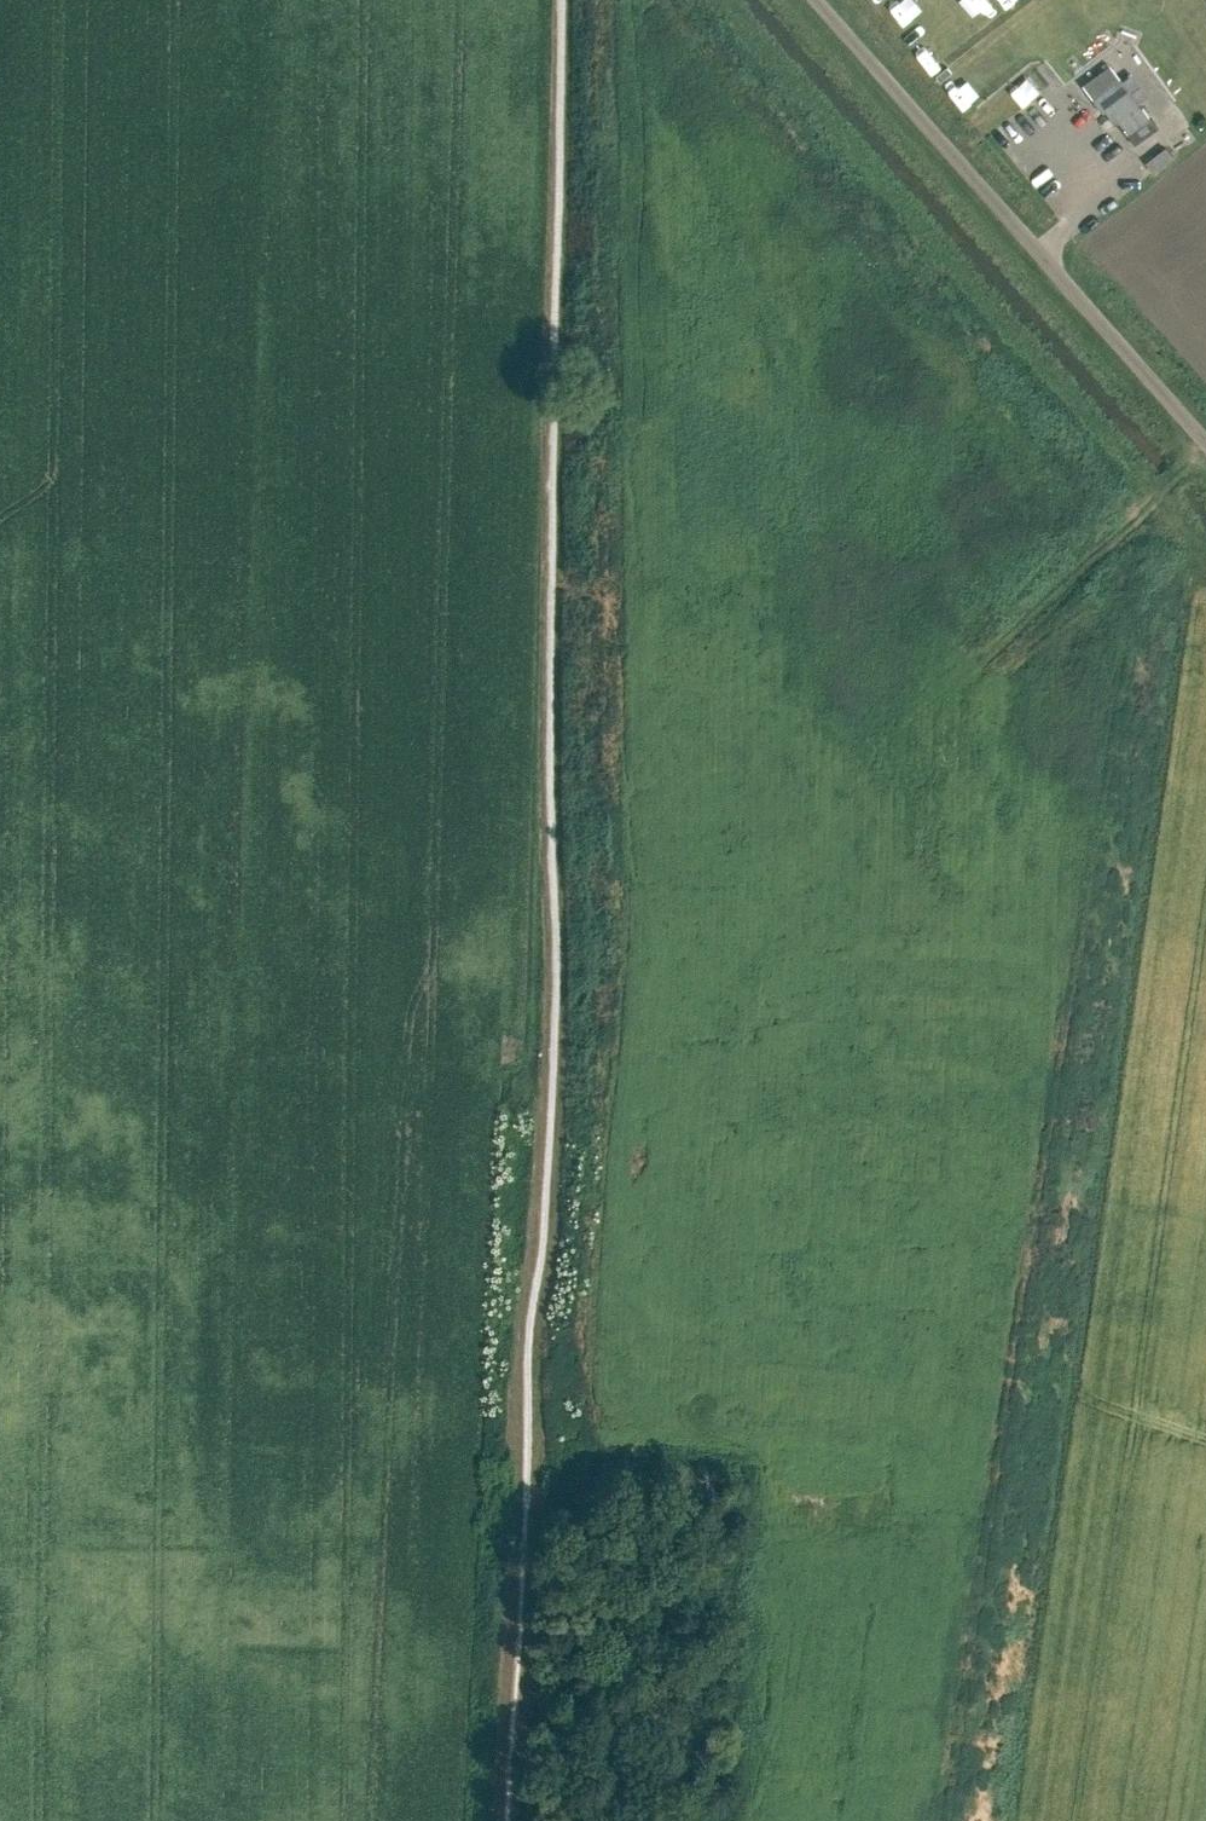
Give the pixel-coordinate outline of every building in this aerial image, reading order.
[(1121,79),(1093,99),(1103,113),(1106,111),(1115,124),(1118,122),(1128,135),(1150,119),(1121,79)]
